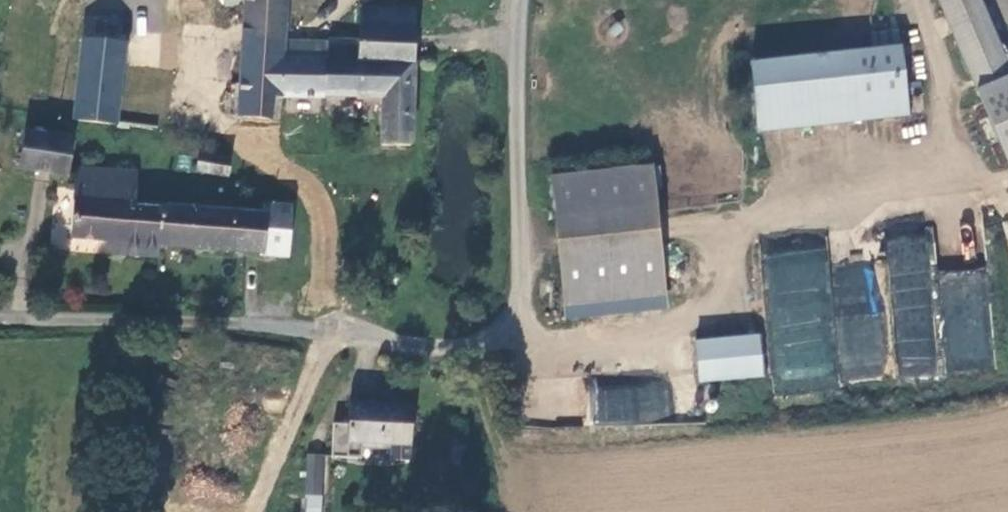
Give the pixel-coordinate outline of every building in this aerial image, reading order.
[(239,51),(238,84),(235,117),(269,121),(271,95),(356,102),(353,146),(409,150),(417,12),(362,7),(359,38),(331,38),(330,60),(283,56),(285,22),(287,0),(245,0),(239,51)] [(285,22),(304,24),(306,0),(287,0),(285,22)] [(978,0),(937,0),(1007,167),(1007,71),(978,0)] [(81,44),(73,121),(117,127),(125,49),(81,44)] [(238,84),(239,51),(222,50),(219,82),(238,84)] [(855,57),(860,108),(907,103),(902,52),(855,57)] [(758,119),(860,108),(855,57),(752,68),(756,119),(758,119)] [(117,127),(73,121),(71,140),(113,145),(117,127)] [(24,139),(20,175),(65,184),(69,144),(24,139)] [(195,175),(226,179),(227,145),(199,144),(195,175)] [(569,309),(666,301),(656,171),(557,177),(569,309)] [(106,245),(158,249),(160,213),(131,209),(133,179),(78,174),(71,242),(106,245)] [(158,249),(286,259),(288,209),(263,206),(263,213),(225,214),(161,207),(160,213),(158,249)] [(887,235),(895,378),(940,375),(940,373),(994,370),(988,268),(936,271),(934,232),(887,235)] [(105,262),(156,264),(158,249),(106,245),(105,262)] [(832,334),(696,347),(699,387),(836,374),(832,334)] [(667,423),(667,379),(589,379),(589,423),(667,423)] [(351,404),(348,448),(410,452),(412,408),(351,404)] [(303,511),(322,511),(326,454),(307,453),(303,511)]
